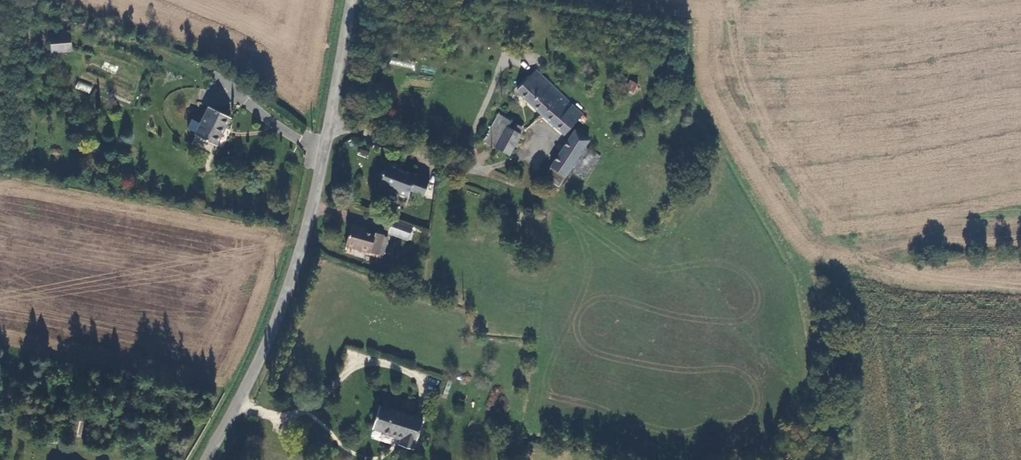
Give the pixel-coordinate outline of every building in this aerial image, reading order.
[(76,44),(75,28),(55,30),(56,45),(76,44)] [(514,88),(568,140),(588,118),(534,67),(514,88)] [(633,94),(638,84),(630,80),(625,90),(633,94)] [(90,93),(93,85),(77,81),(75,88),(90,93)] [(232,114),(211,103),(197,132),(198,132),(194,141),(217,152),(221,143),(218,142),(217,141),(225,123),(227,124),(232,114)] [(501,113),(485,140),(497,147),(512,120),(501,113)] [(519,124),(512,120),(497,147),(509,153),(521,132),(516,130),(519,124)] [(217,141),(218,142),(227,124),(225,123),(217,141)] [(548,177),(559,184),(589,145),(576,135),(548,171),(551,173),(548,177)] [(359,148),(357,154),(366,158),(369,152),(359,148)] [(400,164),(390,160),(387,167),(385,166),(381,176),(383,177),(379,187),(391,192),(392,189),(400,193),(401,190),(409,193),(410,192),(424,197),(431,179),(399,166),(400,164)] [(551,173),(548,171),(544,176),(556,187),(559,184),(548,177),(551,173)] [(388,231),(406,239),(411,226),(393,219),(388,231)] [(343,244),(375,255),(376,254),(381,236),(382,235),(373,233),(372,235),(364,232),(358,230),(359,227),(350,224),(343,244)] [(386,238),(381,236),(376,254),(380,255),(386,238)] [(374,412),(419,427),(422,419),(378,404),(374,412)] [(411,449),(419,427),(374,412),(369,426),(399,437),(397,445),(411,449)]
